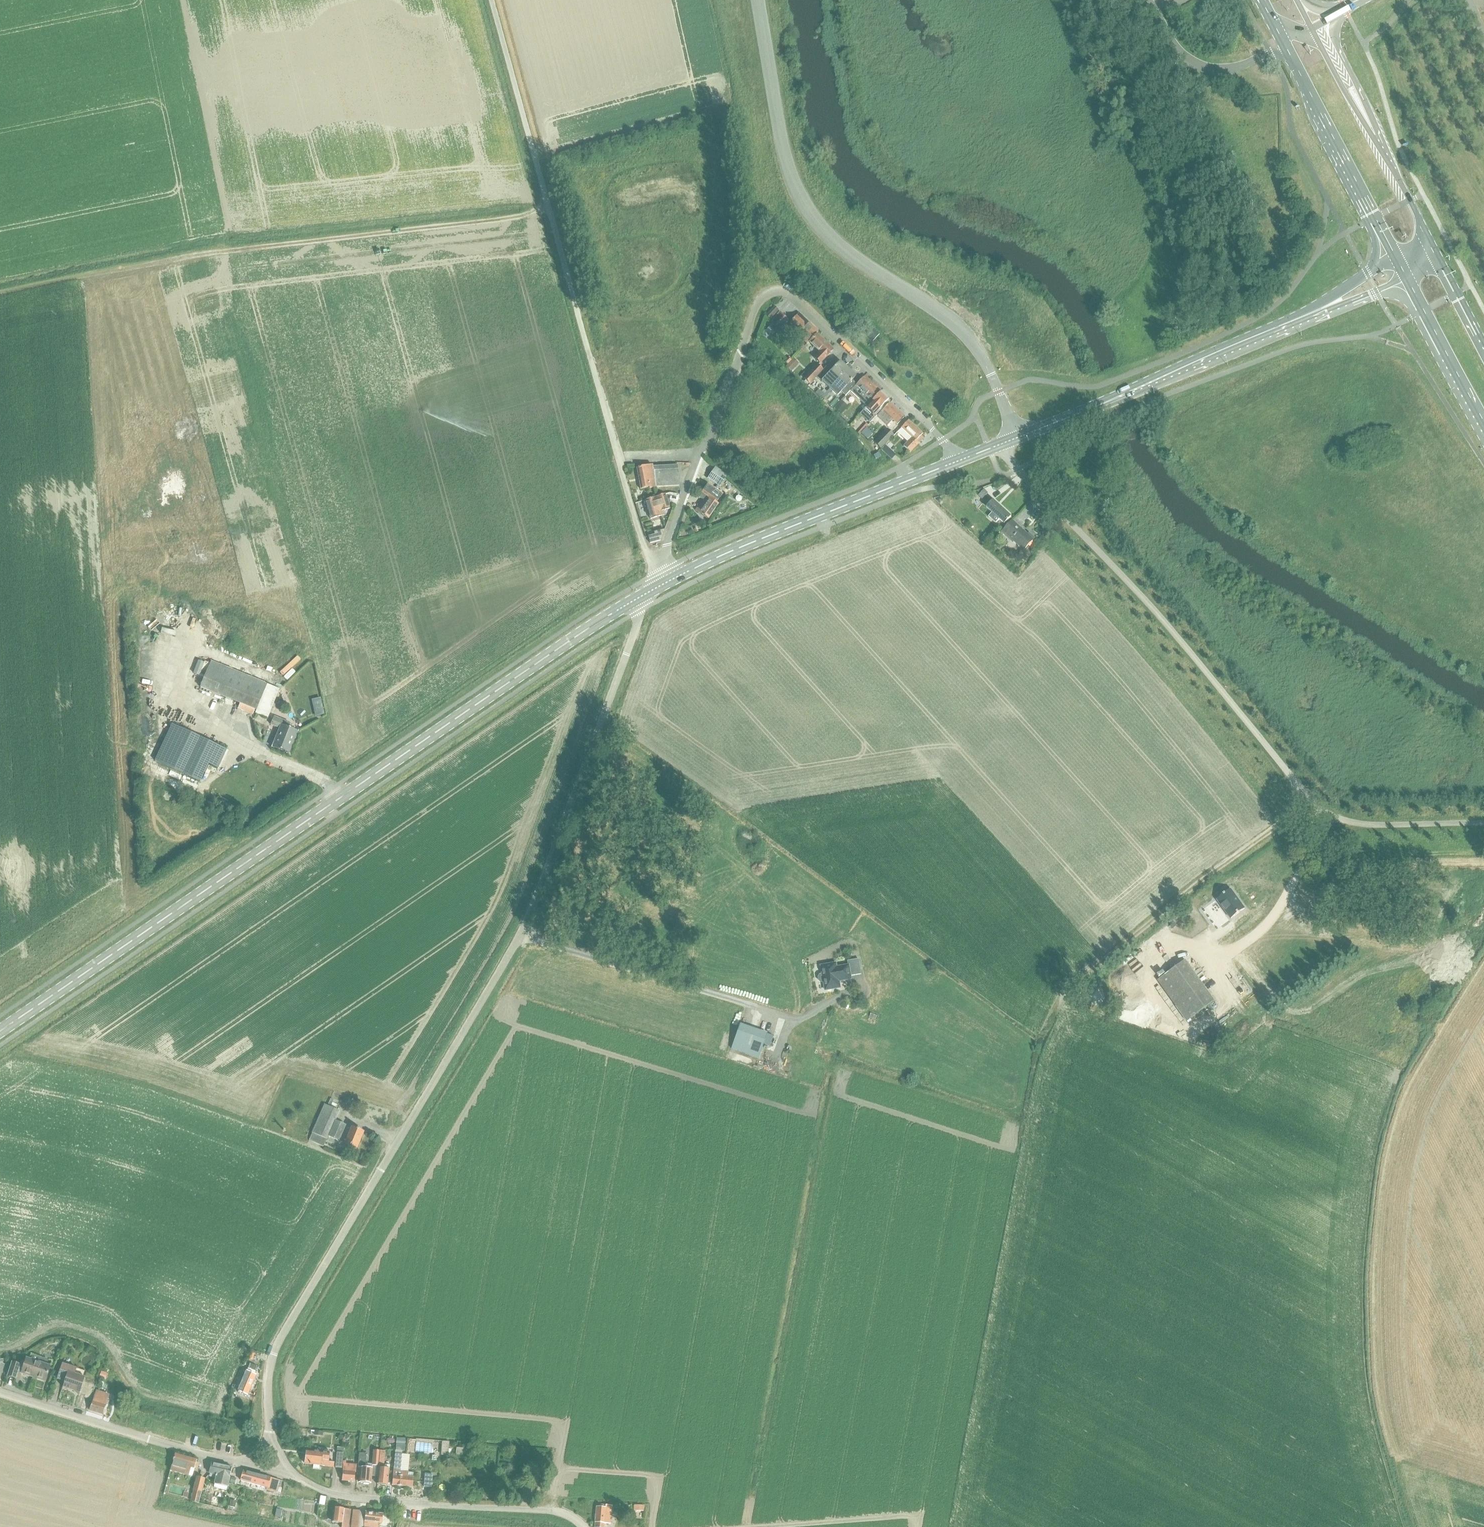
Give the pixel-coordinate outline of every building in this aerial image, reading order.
[(770,319),(778,311),(774,306),(766,315),(770,319)] [(769,323),(778,332),(788,321),(778,313),(769,323)] [(803,338),(808,343),(817,332),(809,324),(798,314),(790,324),(804,337),(803,338)] [(813,360),(818,365),(831,351),(815,337),(809,343),(819,353),(813,360)] [(788,360),(792,368),(798,365),(794,357),(788,360)] [(829,388),(849,367),(847,365),(844,366),(840,362),(836,366),(832,362),(820,373),(817,377),(829,388)] [(810,383),(822,370),(817,365),(804,379),(810,383)] [(852,380),(855,377),(851,372),(852,369),(849,367),(829,388),(829,389),(836,396),(840,392),(845,396),(849,392),(856,385),(852,380)] [(867,405),(880,392),(881,391),(865,376),(851,390),(867,405)] [(827,399),(830,394),(819,387),(815,392),(827,399)] [(880,392),(867,405),(859,413),(870,423),(882,410),(888,404),(886,402),(888,399),(880,392)] [(842,399),(835,407),(842,413),(849,406),(842,399)] [(889,403),(888,404),(882,410),(896,424),(904,416),(889,403)] [(908,442),(904,446),(910,452),(923,439),(921,436),(922,434),(908,421),(897,432),(908,442)] [(866,425),(861,431),(867,437),(873,431),(866,425)] [(875,443),(882,449),(894,436),(887,430),(875,443)] [(886,445),(882,450),(892,459),(897,455),(886,445)] [(677,465),(653,467),(652,465),(636,468),(640,489),(649,487),(649,489),(655,487),(679,486),(677,465)] [(727,476),(715,467),(707,479),(719,488),(727,476)] [(695,511),(708,520),(718,505),(716,503),(722,495),(708,484),(699,497),(703,500),(695,511)] [(663,510),(669,509),(665,494),(645,500),(650,519),(664,515),(663,510)] [(989,497),(983,504),(992,513),(989,517),(996,523),(999,520),(1005,524),(1011,517),(989,497)] [(1012,521),(1002,533),(1006,537),(1008,535),(1024,550),(1035,539),(1029,533),(1027,535),(1012,521)] [(660,540),(664,530),(654,532),(654,535),(648,536),(650,543),(660,540)] [(185,627),(187,612),(179,610),(177,625),(185,627)] [(200,688),(256,710),(267,685),(267,684),(211,662),(200,688)] [(279,690),(267,685),(256,710),(255,713),(268,718),(279,690)] [(323,695),(314,697),(317,712),(325,711),(323,695)] [(271,724),(276,726),(280,728),(272,747),(289,754),(298,732),(286,727),(287,724),(288,721),(274,715),(271,724)] [(218,769),(226,750),(172,725),(170,728),(155,761),(200,782),(208,764),(218,769)] [(1217,899),(1231,918),(1245,908),(1231,889),(1217,899)] [(853,958),(854,974),(865,973),(863,957),(853,958)] [(1158,980),(1187,1021),(1214,1001),(1185,961),(1158,980)] [(851,979),(849,965),(837,967),(836,963),(821,966),(823,974),(820,975),(819,977),(819,981),(822,982),(824,982),(825,991),(840,988),(839,981),(851,979)] [(769,1046),(773,1036),(739,1024),(731,1048),(758,1058),(763,1043),(769,1046)] [(330,1098),(327,1106),(324,1105),(309,1140),(323,1147),(326,1140),(337,1145),(346,1125),(335,1121),(339,1111),(330,1107),(333,1100),(330,1098)] [(345,1144),(357,1149),(364,1133),(351,1128),(345,1144)] [(22,1373),(45,1381),(50,1366),(26,1359),(25,1363),(21,1361),(19,1365),(12,1363),(8,1376),(16,1379),(18,1371),(22,1372),(22,1373)] [(63,1387),(80,1393),(85,1378),(75,1374),(77,1369),(62,1364),(57,1379),(65,1381),(63,1387)] [(246,1371),(254,1374),(256,1367),(249,1364),(246,1371)] [(102,1371),(100,1378),(105,1380),(108,1373),(102,1371)] [(238,1391),(248,1395),(256,1375),(254,1374),(246,1371),(246,1372),(244,1372),(241,1378),(243,1379),(238,1391)] [(90,1410),(103,1414),(108,1398),(107,1397),(108,1395),(99,1392),(99,1393),(96,1392),(90,1410)] [(449,1442),(442,1441),(441,1455),(448,1456),(449,1442)] [(455,1455),(463,1456),(464,1449),(456,1448),(455,1455)] [(305,1464),(334,1467),(334,1463),(328,1462),(330,1452),(323,1451),(323,1453),(306,1451),(305,1464)] [(377,1484),(388,1485),(389,1469),(383,1468),(385,1451),(380,1451),(379,1455),(379,1466),(377,1484)] [(359,1483),(371,1484),(372,1468),(365,1468),(366,1454),(359,1453),(357,1474),(360,1474),(359,1483)] [(395,1453),(392,1486),(412,1488),(413,1477),(408,1477),(408,1472),(400,1471),(402,1454),(395,1453)] [(175,1454),(170,1470),(186,1475),(188,1467),(197,1470),(199,1463),(196,1462),(196,1460),(175,1454)] [(346,1462),(343,1461),(342,1481),(354,1482),(355,1473),(356,1473),(356,1465),(346,1464),(346,1462)] [(214,1485),(227,1487),(232,1468),(211,1463),(209,1473),(217,1475),(214,1485)] [(241,1481),(267,1488),(270,1478),(243,1471),(241,1481)] [(423,1487),(431,1487),(433,1474),(425,1474),(423,1487)] [(194,1490),(201,1492),(204,1479),(197,1477),(194,1490)] [(275,1477),(272,1487),(278,1488),(281,1479),(275,1477)] [(636,1517),(646,1517),(646,1502),(636,1502),(636,1517)] [(609,1515),(610,1506),(600,1505),(600,1507),(596,1507),(595,1522),(596,1526),(604,1526),(604,1523),(608,1523),(609,1515)] [(351,1510),(334,1508),(332,1522),(342,1523),(341,1526),(348,1526),(351,1510)] [(383,1514),(365,1512),(360,1512),(360,1511),(353,1510),(351,1526),(377,1526),(378,1523),(381,1524),(383,1514)]
